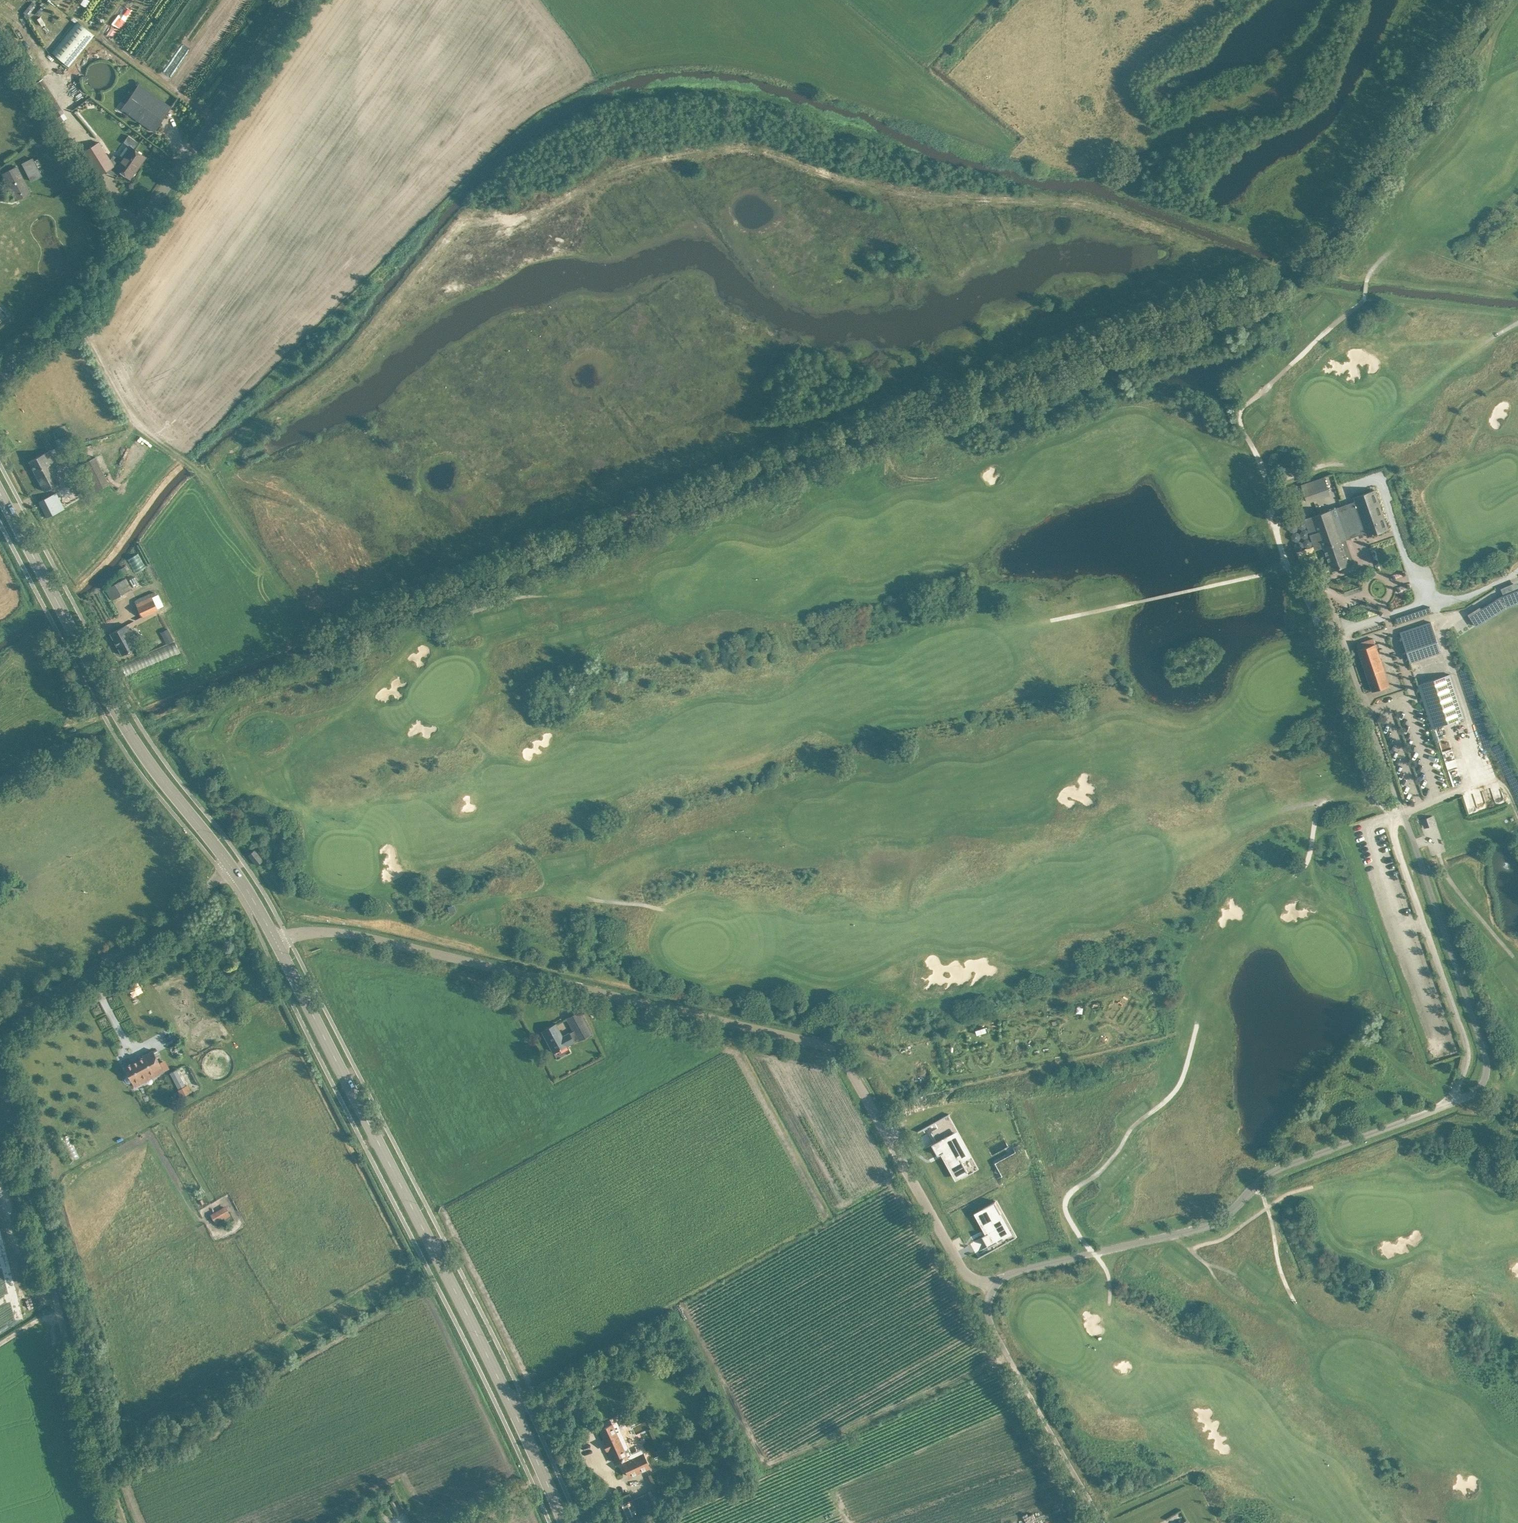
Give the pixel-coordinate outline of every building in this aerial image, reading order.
[(77,21),(52,53),(69,67),(94,35),(77,21)] [(87,77),(89,71),(76,65),(73,71),(87,77)] [(43,77),(33,84),(54,119),(65,112),(43,77)] [(154,131),(172,107),(139,84),(121,108),(154,131)] [(12,133),(2,118),(0,119),(0,141),(12,133)] [(40,135),(34,140),(45,154),(51,148),(40,135)] [(99,142),(84,151),(98,175),(107,170),(114,166),(110,160),(99,142)] [(114,166),(107,170),(114,175),(118,169),(130,178),(136,170),(134,169),(143,155),(135,150),(130,146),(121,160),(114,154),(110,160),(114,166)] [(33,157),(22,163),(31,181),(42,176),(33,158),(33,157)] [(16,201),(31,193),(17,166),(2,174),(16,201)] [(45,491),(53,486),(60,483),(53,471),(58,469),(53,460),(48,451),(29,461),(45,491)] [(88,494),(109,484),(95,456),(75,467),(88,494)] [(1320,463),(1297,471),(1302,488),(1326,480),(1320,463)] [(1334,484),(1297,496),(1319,558),(1326,556),(1332,571),(1350,564),(1354,562),(1346,540),(1366,533),(1368,537),(1389,529),(1375,490),(1354,497),(1355,502),(1342,506),(1334,484)] [(56,513),(58,512),(65,508),(57,492),(50,496),(39,501),(47,517),(56,513)] [(126,578),(120,582),(126,592),(132,588),(126,578)] [(142,616),(159,609),(155,601),(159,598),(156,591),(151,594),(150,593),(134,601),(142,616)] [(1479,607),(1468,614),(1475,625),(1476,625),(1486,618),(1481,609),(1479,607)] [(1411,660),(1440,651),(1431,622),(1401,632),(1411,660)] [(122,655),(131,650),(138,646),(126,624),(110,633),(122,655)] [(170,634),(163,638),(166,644),(173,640),(170,634)] [(1372,691),(1382,688),(1390,685),(1379,652),(1384,650),(1381,642),(1358,649),(1372,691)] [(1445,723),(1464,717),(1450,674),(1418,685),(1432,727),(1445,723)] [(1432,816),(1421,820),(1424,827),(1435,823),(1432,816)] [(263,860),(255,849),(248,854),(257,865),(263,860)] [(454,904),(447,906),(450,912),(456,910),(454,904)] [(182,938),(173,939),(174,953),(183,952),(182,938)] [(193,955),(187,959),(192,969),(199,965),(193,955)] [(219,1007),(221,1005),(230,1000),(225,991),(216,996),(214,998),(219,1007)] [(578,1039),(591,1032),(580,1011),(566,1018),(574,1031),(578,1039)] [(553,1052),(578,1039),(574,1031),(562,1037),(555,1024),(542,1031),(553,1052)] [(153,1050),(142,1055),(143,1057),(124,1067),(128,1075),(126,1076),(125,1079),(126,1082),(129,1082),(132,1081),(134,1086),(143,1082),(141,1077),(154,1070),(157,1075),(164,1071),(155,1054),(153,1050)] [(170,1072),(179,1089),(186,1085),(177,1069),(177,1068),(170,1072)] [(951,1122),(948,1116),(936,1122),(939,1127),(940,1128),(951,1122)] [(938,1155),(941,1153),(945,1151),(947,1155),(945,1156),(956,1177),(960,1175),(962,1178),(974,1172),(973,1171),(971,1167),(975,1165),(960,1137),(956,1131),(949,1135),(937,1141),(932,1144),(938,1155)] [(70,1138),(66,1142),(71,1149),(75,1146),(70,1138)] [(1023,1164),(1016,1152),(997,1163),(1003,1175),(1023,1164)] [(985,1212),(978,1216),(986,1229),(987,1229),(989,1232),(986,1234),(983,1236),(983,1237),(987,1243),(989,1246),(991,1250),(991,1251),(1016,1238),(1015,1237),(1011,1229),(1010,1230),(1002,1234),(1000,1232),(1009,1227),(1007,1224),(1008,1224),(1002,1213),(995,1201),(983,1208),(985,1212)] [(221,1231),(231,1227),(228,1221),(234,1218),(230,1208),(214,1215),(221,1231)] [(649,1466),(643,1454),(640,1448),(630,1453),(620,1432),(620,1433),(616,1435),(611,1424),(600,1429),(615,1462),(621,1459),(629,1476),(649,1466)] [(624,1521),(632,1517),(655,1507),(649,1493),(626,1502),(617,1506),(624,1521)]
